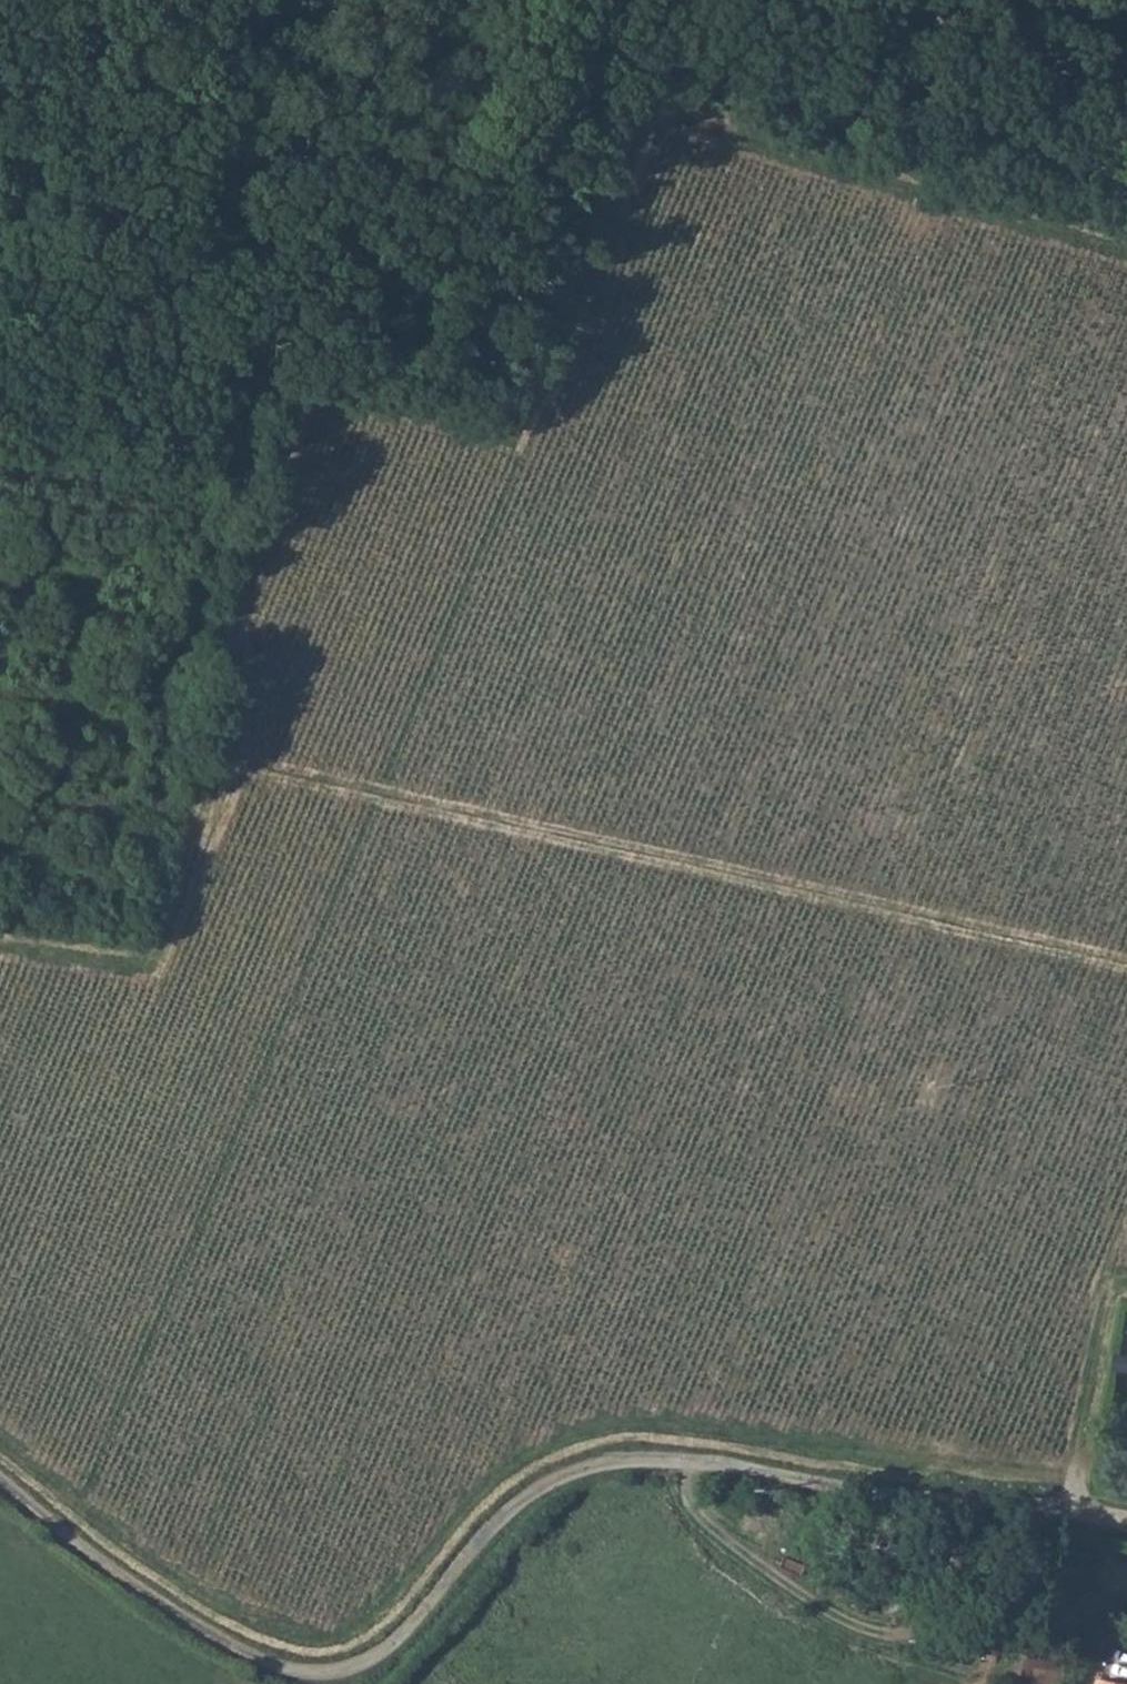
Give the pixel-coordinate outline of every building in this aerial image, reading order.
[(1102,1683),(1126,1683),(1126,1680),(1104,1676),(1102,1683)]
